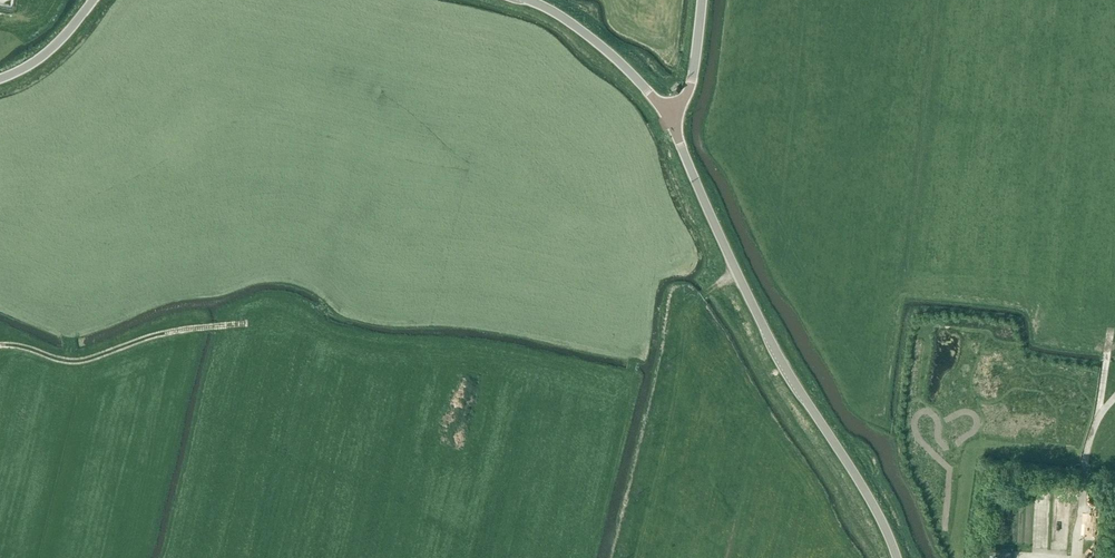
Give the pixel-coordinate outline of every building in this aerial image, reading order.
[(1050,522),(1050,509),(1047,509),(1047,502),(1035,502),(1035,522),(1050,522)] [(987,549),(987,557),(1009,557),(1009,551),(987,549)]
